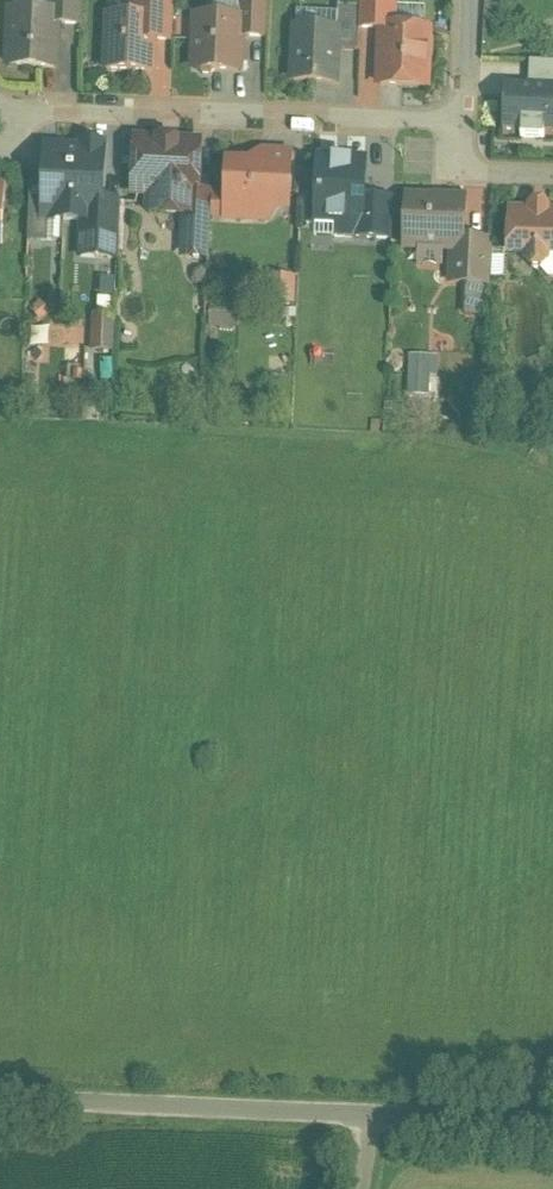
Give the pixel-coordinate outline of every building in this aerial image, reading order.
[(49,14),(57,15),(56,26),(80,27),(81,0),(49,0),(49,14)] [(267,1),(240,0),(239,21),(241,21),(240,38),(265,39),(267,1)] [(360,8),(359,30),(382,31),(383,29),(394,30),(395,0),(360,0),(360,8)] [(174,5),(137,3),(137,19),(154,20),(154,42),(172,43),(174,5)] [(360,8),(338,7),(336,33),(338,33),(337,52),(358,52),(359,30),(360,8)] [(49,14),(12,13),(10,67),(54,69),(56,26),(57,15),(49,14)] [(137,19),(108,18),(106,72),(152,74),(154,42),(154,20),(137,19)] [(239,21),(197,20),(194,71),(197,71),(202,76),(211,76),(216,72),(239,73),(239,57),(240,57),(241,43),(240,43),(240,38),(241,21),(239,21)] [(394,30),(383,29),(382,31),(380,86),(425,88),(426,64),(431,59),(432,44),(427,38),(428,31),(394,30)] [(336,33),(295,30),(292,82),(335,84),(337,52),(338,33),(336,33)] [(504,86),(503,130),(521,130),(521,137),(543,137),(543,132),(552,132),(552,88),(504,86)] [(198,145),(136,142),(134,193),(150,194),(149,213),(186,214),(188,214),(189,192),(189,188),(196,180),(198,145)] [(75,147),(47,146),(45,197),(100,200),(103,153),(74,152),(75,147)] [(290,156),(271,155),(271,165),(269,198),(288,199),(290,156)] [(366,161),(319,160),(316,226),(335,227),(335,238),(363,239),(364,197),(366,161)] [(271,165),(227,163),(226,199),(239,200),(238,221),(266,222),(267,198),(269,198),(271,165)] [(212,194),(189,192),(188,214),(186,214),(184,253),(209,254),(212,194)] [(394,198),(364,197),(363,239),(392,241),(394,198)] [(464,201),(408,199),(406,249),(452,251),(461,251),(461,241),(464,201)] [(531,209),(531,211),(511,210),(509,255),(527,256),(526,263),(532,270),(541,271),(547,265),(547,257),(552,257),(552,212),(547,212),(547,209),(543,204),(535,204),(531,209)] [(120,209),(92,209),(92,220),(81,220),(80,256),(118,259),(120,209)] [(461,251),(452,251),(450,284),(487,285),(489,243),(461,241),(461,251)] [(547,257),(547,265),(541,271),(548,278),(552,278),(552,257),(547,257)] [(285,279),(270,279),(269,303),(284,304),(285,279)]
